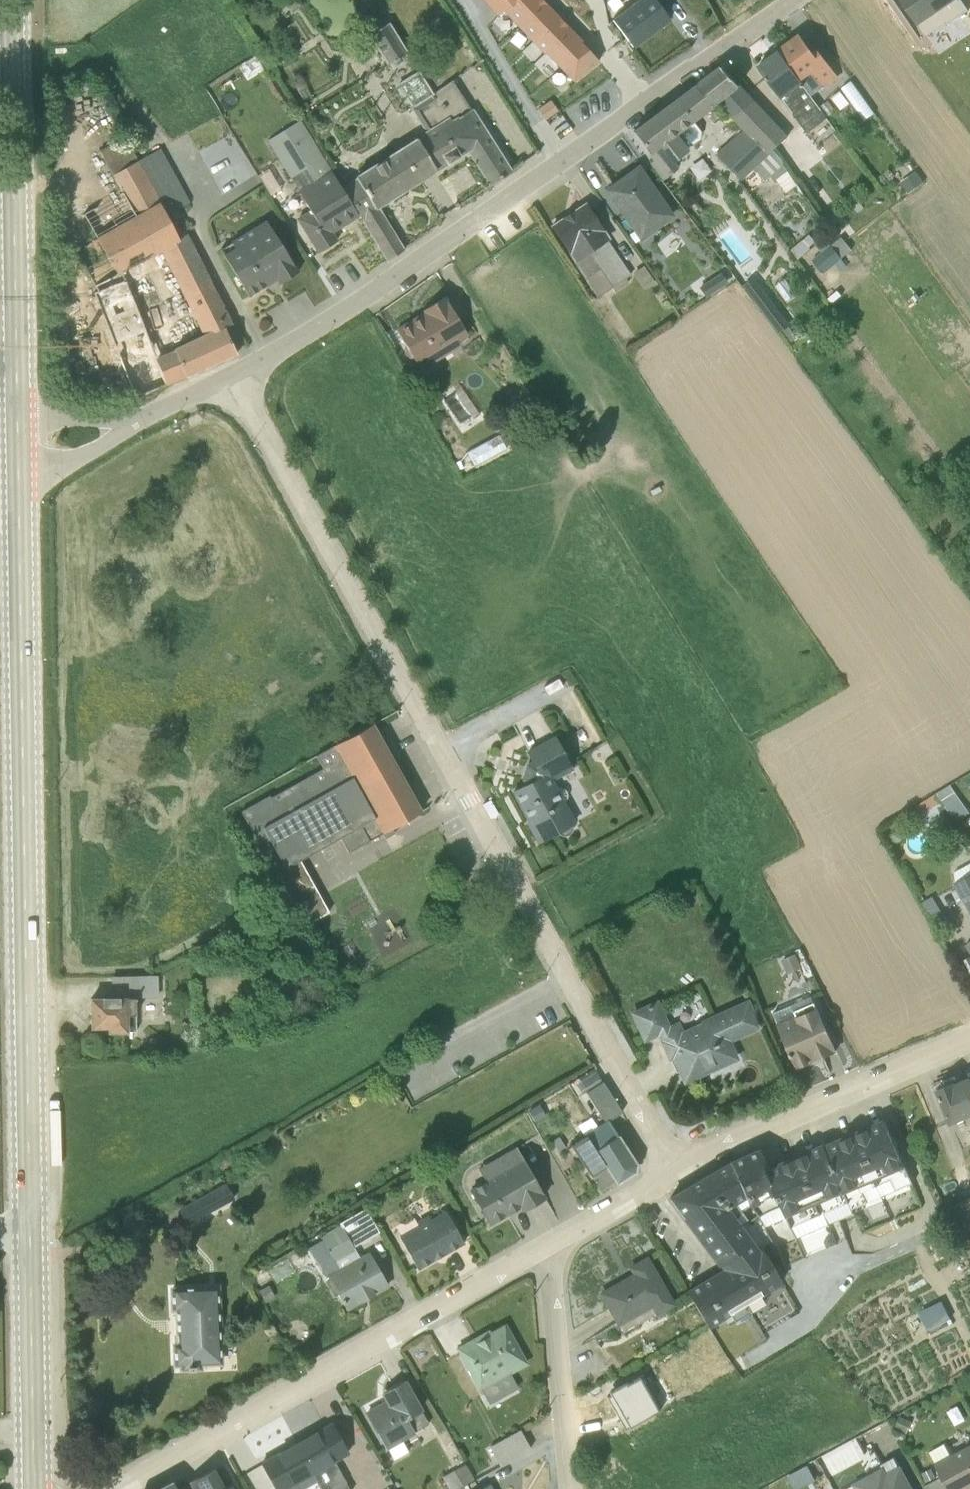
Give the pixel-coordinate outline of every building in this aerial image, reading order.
[(509,5),(503,11),(544,54),(546,53),(574,81),(599,61),(542,0),(505,0),(509,5)] [(634,48),(671,20),(656,0),(639,0),(612,20),(634,48)] [(908,14),(915,26),(953,0),(899,0),(908,14)] [(406,51),(388,22),(368,35),(386,64),(406,51)] [(798,37),(778,52),(807,93),(810,90),(808,88),(817,82),(823,89),(838,78),(816,49),(810,53),(798,37)] [(806,134),(825,119),(807,93),(778,52),(757,68),(806,134)] [(742,131),(767,156),(788,136),(740,89),(720,68),(696,86),(712,110),(718,104),(742,131)] [(355,176),(355,178),(342,186),(387,260),(403,250),(377,207),(383,203),(420,180),(469,150),(433,94),(431,95),(417,72),(396,85),(396,86),(424,132),(400,148),(355,176)] [(489,183),(510,170),(452,81),(451,81),(433,94),(469,150),(489,183)] [(863,124),(873,116),(849,82),(839,89),(863,124)] [(694,123),(712,110),(696,86),(634,132),(650,154),(648,155),(653,162),(650,164),(663,182),(680,168),(675,163),(689,151),(688,149),(700,140),(702,133),(694,123)] [(833,110),(826,101),(817,107),(824,117),(833,110)] [(300,119),(266,140),(290,178),(291,178),(297,191),(309,210),(296,219),(317,253),(318,253),(337,241),(333,233),(358,217),(300,119)] [(93,293),(134,397),(186,377),(236,354),(235,351),(245,345),(246,345),(233,321),(194,249),(186,233),(177,236),(166,216),(189,204),(160,149),(137,161),(124,136),(98,151),(111,175),(120,192),(83,212),(97,239),(75,251),(96,291),(93,293)] [(772,152),(757,166),(768,178),(783,164),(772,152)] [(675,217),(640,166),(611,187),(606,190),(622,213),(642,241),(675,217)] [(913,171),(898,182),(907,195),(922,184),(913,171)] [(625,279),(631,275),(585,204),(551,226),(599,297),(611,288),(614,292),(627,283),(625,279)] [(299,272),(265,220),(231,241),(234,247),(223,255),(249,298),(276,281),(279,284),(299,272)] [(813,256),(823,271),(854,250),(844,235),(813,256)] [(654,283),(642,266),(632,273),(644,290),(654,283)] [(466,336),(444,297),(423,310),(426,315),(414,323),(412,320),(396,330),(405,345),(404,349),(410,359),(414,360),(421,371),(459,347),(457,342),(466,336)] [(240,812),(276,874),(298,861),(339,838),(348,853),(382,833),(385,838),(390,836),(394,833),(392,829),(421,812),(371,725),(334,746),(315,756),(322,768),(270,798),(268,796),(240,812)] [(525,752),(530,761),(525,764),(521,779),(524,786),(513,792),(529,821),(527,822),(538,842),(556,833),(559,836),(563,837),(568,836),(571,832),(572,828),(571,825),(575,823),(564,802),(566,796),(565,791),(563,788),(558,787),(556,787),(553,781),(573,770),(554,736),(525,752)] [(957,819),(969,812),(969,807),(954,780),(939,789),(957,819)] [(327,912),(298,861),(276,874),(292,902),(305,924),(327,912)] [(954,872),(956,876),(954,878),(956,883),(954,884),(969,913),(969,863),(954,872)] [(947,923),(933,897),(922,903),(936,929),(947,923)] [(806,980),(813,977),(802,952),(795,955),(795,953),(782,959),(788,974),(801,968),(806,980)] [(90,999),(91,1027),(108,1027),(108,1031),(134,1030),(135,999),(157,997),(156,975),(111,977),(111,998),(90,999)] [(835,1050),(810,996),(774,1012),(796,1064),(797,1067),(835,1050)] [(729,1039),(757,1027),(745,1000),(681,1029),(677,1021),(668,1025),(658,1002),(633,1013),(643,1038),(658,1032),(676,1073),(681,1071),(685,1080),(684,1080),(684,1081),(737,1057),(729,1039)] [(935,1089),(950,1124),(969,1115),(969,1076),(955,1083),(953,1081),(935,1089)] [(609,1121),(622,1112),(602,1082),(585,1093),(603,1122),(570,1145),(599,1189),(613,1180),(617,1184),(634,1172),(636,1164),(609,1121)] [(876,1186),(880,1196),(912,1183),(884,1119),(882,1119),(824,1144),(851,1209),(867,1203),(862,1191),(876,1186)] [(853,1214),(824,1144),(767,1168),(787,1217),(795,1238),(796,1238),(853,1214)] [(468,1189),(488,1226),(519,1208),(521,1212),(544,1197),(515,1146),(477,1168),(484,1180),(468,1189)] [(757,1248),(755,1245),(739,1224),(746,1219),(740,1211),(748,1205),(750,1208),(764,1227),(787,1217),(767,1168),(758,1149),(728,1163),(669,1198),(704,1245),(715,1260),(713,1262),(718,1267),(720,1266),(722,1270),(686,1291),(707,1328),(708,1328),(730,1315),(734,1322),(765,1303),(761,1295),(782,1284),(760,1246),(757,1248)] [(959,1188),(955,1178),(936,1188),(940,1197),(959,1188)] [(191,1224),(242,1205),(236,1189),(185,1207),(191,1224)] [(946,1209),(969,1257),(969,1197),(946,1209)] [(353,1247),(378,1232),(365,1208),(338,1223),(339,1225),(319,1237),(321,1240),(306,1249),(334,1294),(337,1292),(346,1308),(386,1286),(367,1252),(358,1257),(353,1247)] [(652,1210),(643,1215),(647,1223),(656,1219),(652,1210)] [(398,1237),(416,1271),(463,1243),(445,1211),(430,1219),(427,1215),(416,1221),(418,1225),(398,1237)] [(601,1293),(623,1332),(654,1314),(655,1316),(673,1305),(646,1258),(631,1267),(634,1274),(601,1293)] [(264,1267),(249,1274),(256,1287),(271,1279),(264,1267)] [(268,1284),(258,1289),(264,1302),(274,1298),(268,1284)] [(223,1365),(219,1285),(169,1287),(169,1312),(174,1312),(174,1342),(170,1343),(171,1367),(178,1368),(178,1372),(201,1372),(202,1366),(223,1365)] [(925,1306),(933,1323),(950,1315),(941,1298),(925,1306)] [(504,1326),(490,1333),(488,1331),(487,1332),(488,1333),(474,1341),(473,1339),(472,1340),(457,1348),(460,1352),(488,1404),(489,1403),(492,1409),(509,1399),(506,1394),(516,1388),(508,1373),(525,1363),(504,1326)] [(405,1379),(379,1394),(383,1400),(363,1411),(385,1450),(387,1449),(393,1460),(408,1452),(402,1441),(415,1434),(414,1432),(428,1424),(420,1411),(422,1410),(405,1379)] [(331,1422),(295,1442),(317,1482),(321,1488),(348,1488),(334,1462),(348,1454),(331,1422)] [(490,1446),(499,1465),(529,1449),(519,1430),(490,1446)] [(317,1482),(295,1442),(260,1462),(275,1488),(304,1488),(317,1482)] [(950,1454),(944,1444),(928,1452),(935,1463),(933,1464),(947,1488),(963,1488),(964,1488),(969,1488),(969,1443),(950,1454)] [(880,1465),(881,1468),(851,1484),(852,1486),(846,1488),(913,1488),(900,1465),(898,1467),(893,1458),(880,1465)] [(441,1477),(448,1488),(454,1488),(473,1479),(465,1465),(441,1477)] [(230,1485),(224,1488),(213,1468),(188,1481),(189,1482),(176,1488),(232,1488),(230,1485)]
